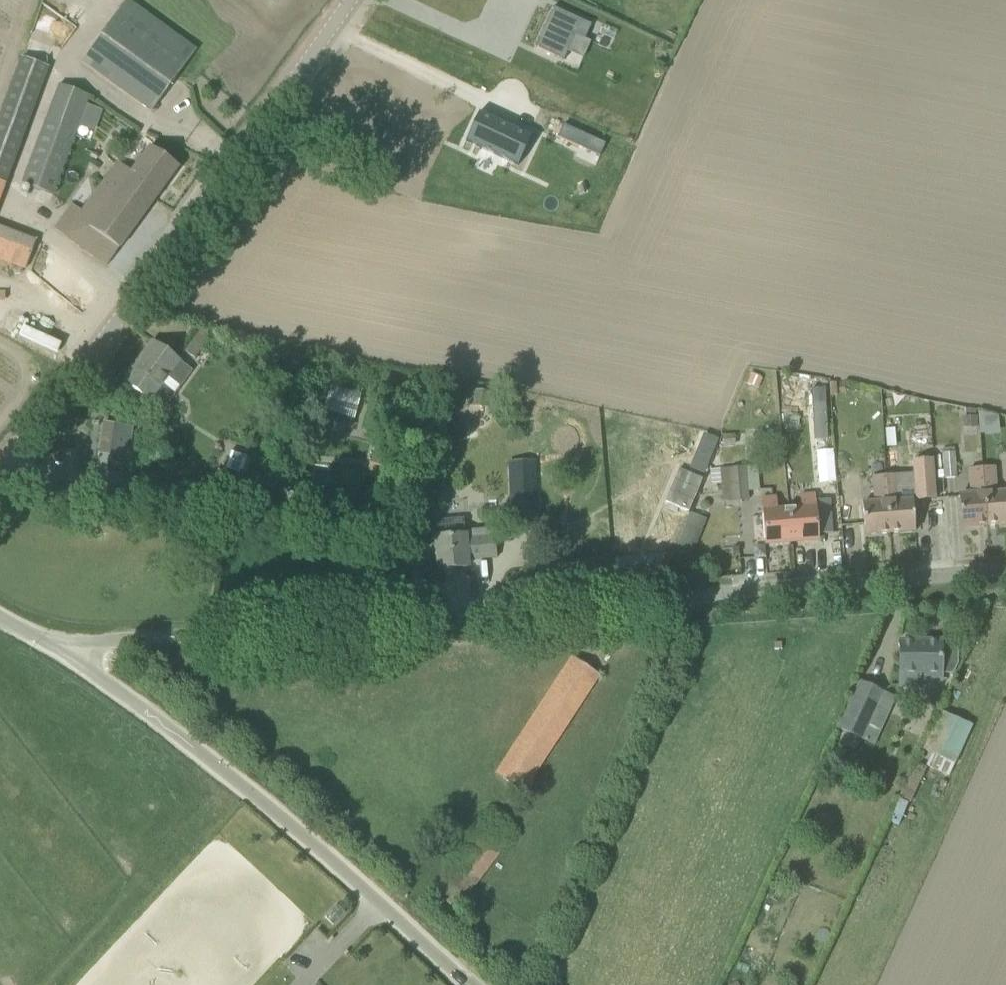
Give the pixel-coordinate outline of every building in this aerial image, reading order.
[(176,78),(197,50),(128,0),(126,0),(82,62),(151,112),(176,78)] [(583,59),(591,42),(585,39),(591,25),(553,8),(535,47),(564,60),(568,52),(583,59)] [(22,57),(0,117),(0,181),(5,183),(7,184),(50,67),(22,57)] [(53,195),(60,177),(90,95),(59,84),(22,184),(53,195)] [(530,136),(530,135),(478,110),(478,111),(464,140),(464,141),(516,166),(517,164),(530,136)] [(563,125),(557,137),(577,147),(583,134),(563,125)] [(107,265),(156,198),(178,167),(150,147),(131,172),(118,162),(90,200),(89,200),(81,210),(73,205),(56,228),(107,265)] [(5,231),(0,245),(0,259),(26,268),(36,242),(5,231)] [(195,359),(213,333),(202,327),(185,351),(195,359)] [(286,357),(289,346),(271,341),(268,353),(286,357)] [(153,342),(125,382),(151,401),(162,410),(192,370),(153,342)] [(816,403),(820,380),(784,374),(780,397),(791,398),(788,412),(814,417),(816,403)] [(998,431),(997,412),(977,413),(978,432),(998,431)] [(966,460),(979,459),(978,416),(965,417),(966,460)] [(131,428),(104,423),(101,441),(112,443),(108,469),(125,471),(131,428)] [(704,430),(700,442),(713,447),(717,436),(704,430)] [(429,466),(375,449),(366,477),(420,494),(429,466)] [(883,449),(884,469),(898,469),(898,449),(883,449)] [(231,450),(225,469),(242,474),(249,456),(231,450)] [(933,478),(932,452),(917,453),(918,478),(933,478)] [(943,479),(958,478),(956,452),(942,453),(943,470),(935,471),(935,479),(943,478),(943,479)] [(537,530),(537,510),(536,461),(506,462),(508,511),(511,511),(511,531),(537,530)] [(721,501),(729,501),(747,499),(745,467),(719,469),(721,501)] [(982,468),(987,525),(1005,524),(1005,492),(994,493),(994,487),(996,487),(995,467),(982,468)] [(962,527),(987,525),(982,468),(969,469),(971,489),(973,488),(974,495),(959,496),(962,527)] [(677,473),(664,506),(688,516),(701,482),(677,473)] [(885,475),(890,533),(915,531),(913,499),(898,501),(897,495),(900,494),(898,474),(885,475)] [(862,503),(865,535),(890,533),(885,475),(873,476),(874,496),(877,496),(877,502),(862,503)] [(255,483),(220,478),(212,525),(247,530),(250,508),(251,509),(255,483)] [(792,541),(819,539),(815,494),(801,495),(802,508),(789,509),(792,541)] [(765,543),(792,541),(789,509),(777,510),(776,497),(761,498),(765,543)] [(478,559),(481,558),(496,557),(494,535),(466,537),(466,535),(465,535),(464,518),(435,521),(436,537),(436,538),(431,540),(432,549),(437,551),(438,569),(468,567),(467,555),(478,554),(478,559)] [(941,647),(941,641),(900,642),(900,687),(922,687),(922,674),(941,674),(941,673),(952,673),(957,664),(957,647),(941,647)] [(496,774),(523,791),(599,675),(572,657),(496,774)] [(861,738),(882,692),(860,682),(840,729),(861,738)] [(972,727),(941,713),(923,752),(954,766),(972,727)]
